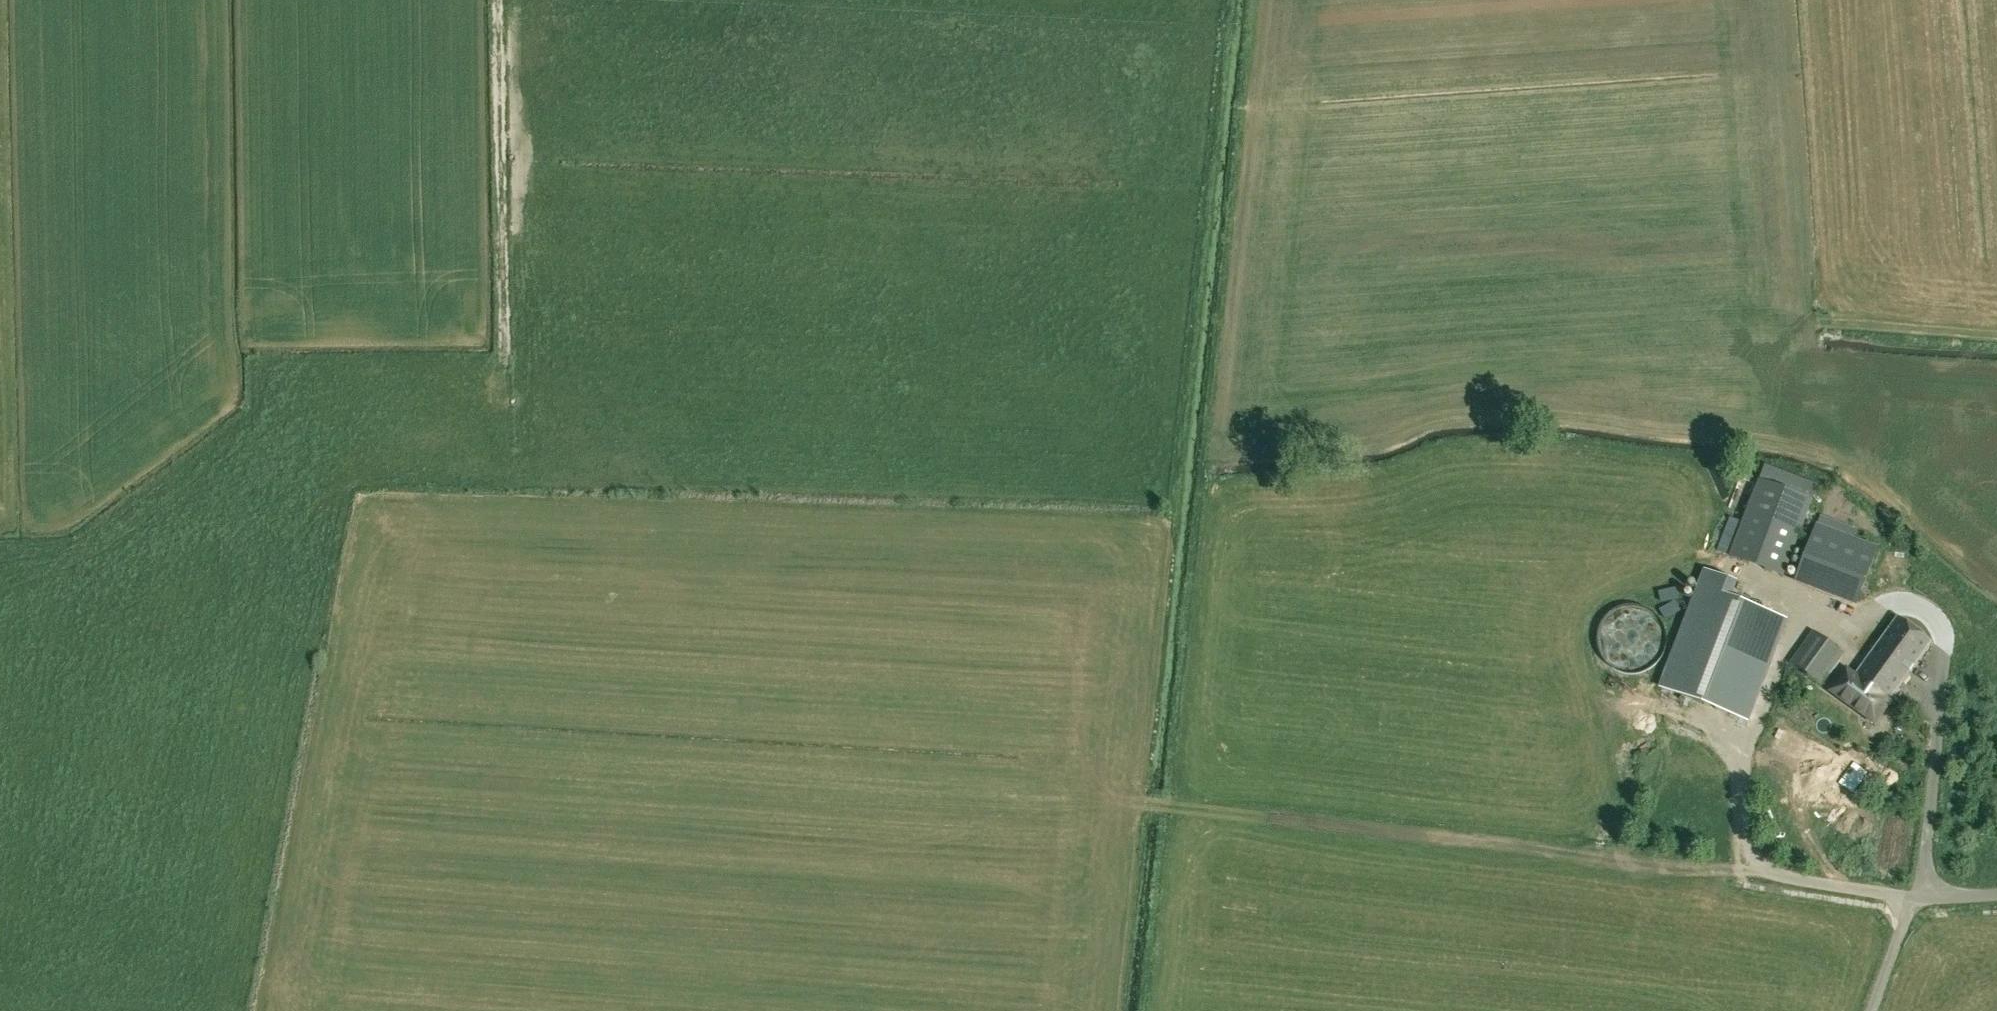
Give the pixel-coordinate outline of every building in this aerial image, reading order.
[(1813,500),(1760,480),(1732,555),(1784,575),(1813,500)] [(1857,605),(1880,547),(1818,524),(1796,582),(1857,605)] [(1707,570),(1662,688),(1749,720),(1787,620),(1723,595),(1729,579),(1707,570)] [(1833,692),(1876,724),(1892,702),(1891,701),(1934,642),(1900,617),(1859,674),(1850,668),(1833,692)] [(1791,663),(1824,684),(1844,654),(1811,632),(1791,663)] [(1853,792),(1868,772),(1854,762),(1839,782),(1853,792)]
